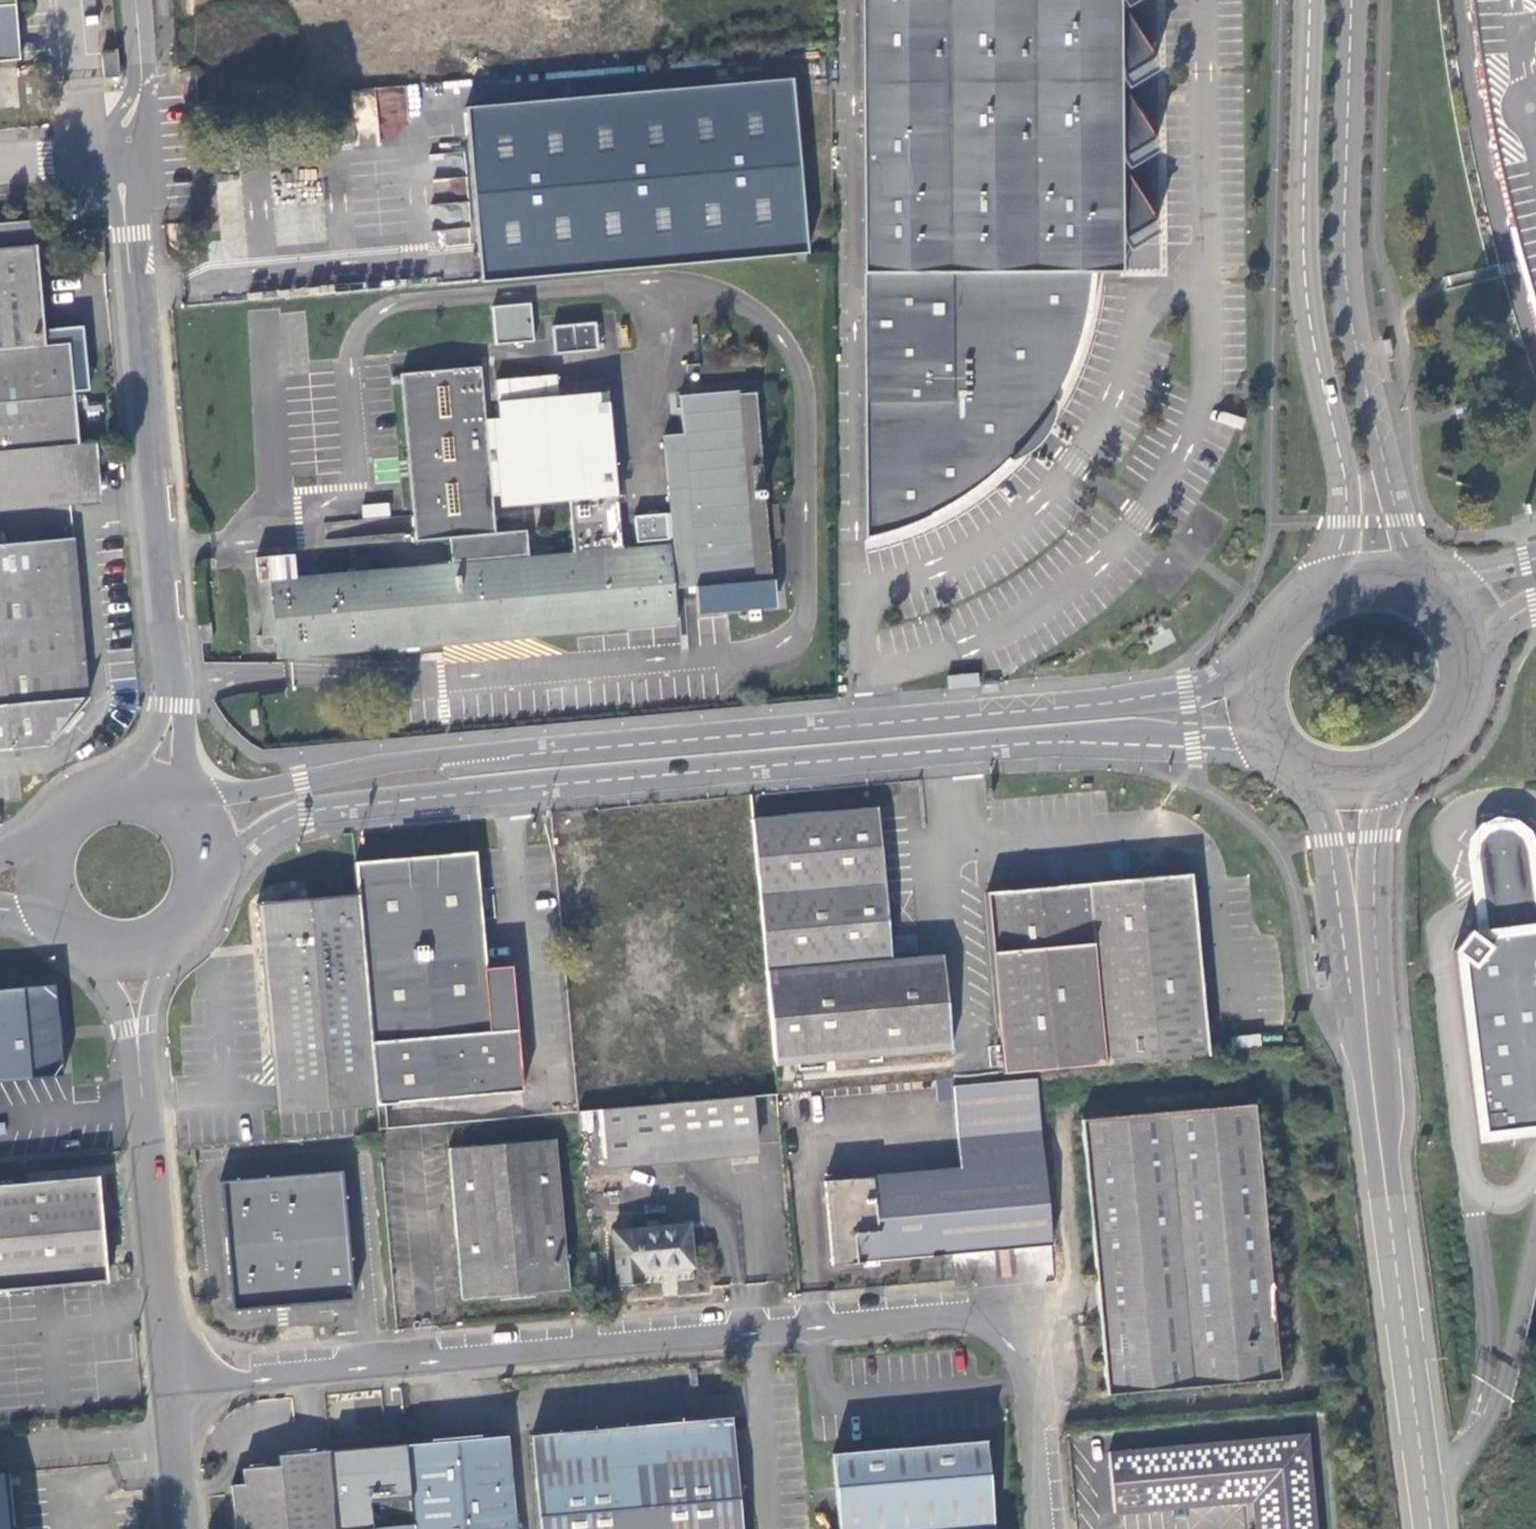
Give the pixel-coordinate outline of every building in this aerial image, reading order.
[(21,62),(14,0),(0,0),(0,63),(21,62)] [(865,541),(900,531),(925,520),(944,510),(962,500),(976,489),(993,476),(1014,457),(1037,428),(1049,411),(1058,396),(1074,360),(1080,343),(1086,319),(1091,293),(1093,272),(1122,272),(1121,241),(1139,231),(1157,220),(1121,160),(1156,139),(1120,79),(1138,69),(1155,58),(1121,0),(861,0),(865,541)] [(1479,80),(1489,134),(1512,236),(1529,294),(1535,316),(1535,0),(1469,0),(1479,80)] [(101,55),(103,79),(118,79),(116,54),(101,55)] [(481,284),(805,255),(790,81),(466,111),(481,280),(481,284)] [(78,446),(70,346),(44,348),(32,223),(0,226),(0,453),(78,446)] [(534,339),(531,302),(491,306),(494,343),(534,339)] [(597,351),(595,325),(553,329),(555,355),(597,351)] [(1392,355),(1389,340),(1381,341),(1384,356),(1392,355)] [(270,558),(256,559),(263,637),(259,637),(260,647),(277,645),(278,659),(417,647),(677,624),(674,593),(761,586),(743,386),(681,392),(684,434),(667,435),(680,582),(673,583),(671,546),(623,550),(608,392),(560,396),(498,402),(507,507),(570,502),(574,554),(529,558),(527,533),(496,535),(482,369),(402,375),(415,542),(450,539),(452,565),(306,577),(271,580),(270,558)] [(498,402),(560,396),(557,376),(497,381),(498,402)] [(110,489),(105,443),(94,444),(99,490),(110,489)] [(0,453),(0,501),(99,492),(99,490),(94,444),(78,446),(0,453)] [(0,501),(0,513),(99,504),(99,492),(0,501)] [(8,748),(91,740),(75,541),(0,547),(0,748),(8,748)] [(305,555),(270,558),(271,580),(306,577),(305,555)] [(651,629),(653,643),(678,639),(676,626),(651,629)] [(0,748),(0,757),(8,756),(8,748),(0,748)] [(876,809),(751,820),(773,1066),(950,1050),(940,956),(891,960),(876,809)] [(1472,934),(1535,926),(1535,880),(1533,858),(1532,846),(1525,827),(1518,821),(1510,815),(1501,814),(1492,812),(1485,816),(1475,820),(1466,831),(1464,834),(1463,838),(1462,852),(1462,855),(1464,872),(1469,906),(1472,934)] [(376,1103),(376,1105),(397,1103),(523,1091),(517,1029),(511,1030),(492,1031),(486,973),(476,852),(354,863),(357,895),(365,986),(376,1103)] [(1191,874),(985,894),(1001,1073),(1206,1054),(1191,874)] [(263,978),(265,996),(365,986),(357,895),(257,904),(258,923),(263,978)] [(1456,955),(1478,1133),(1535,1126),(1535,926),(1472,934),(1464,928),(1448,949),(1456,955)] [(492,1031),(511,1030),(506,971),(486,973),(492,1031)] [(61,1077),(52,986),(0,991),(0,1082),(61,1077)] [(345,1106),(376,1103),(365,986),(265,996),(276,1113),(345,1106)] [(857,1261),(1050,1244),(1042,1155),(1037,1103),(1035,1079),(953,1087),(959,1170),(824,1183),(832,1264),(857,1262),(857,1261)] [(950,1080),(797,1093),(799,1114),(952,1099),(950,1080)] [(752,1097),(776,1095),(776,1087),(725,1092),(725,1100),(752,1097)] [(757,1147),(752,1097),(725,1100),(601,1111),(605,1160),(757,1147)] [(1037,1103),(1042,1155),(1055,1154),(1050,1102),(1037,1103)] [(1254,1106),(1081,1122),(1106,1396),(1279,1381),(1254,1106)] [(554,1141),(447,1150),(461,1300),(568,1290),(554,1141)] [(757,1156),(757,1147),(605,1160),(606,1168),(694,1161),(757,1156)] [(342,1171),(220,1182),(231,1310),(353,1300),(342,1171)] [(105,1281),(98,1204),(96,1181),(0,1188),(0,1289),(105,1281)] [(689,1226),(614,1233),(619,1286),(642,1284),(642,1272),(693,1267),(689,1226)] [(839,1528),(993,1528),(982,1409),(907,1416),(830,1423),(839,1528)] [(324,1420),(325,1450),(334,1528),(413,1528),(406,1446),(403,1413),(324,1420)] [(539,1528),(742,1528),(731,1418),(674,1423),(554,1434),(531,1436),(539,1528)] [(406,1446),(413,1528),(514,1528),(505,1437),(444,1442),(406,1446)] [(1107,1454),(1112,1513),(1251,1502),(1253,1528),(1313,1528),(1305,1437),(1107,1454)] [(325,1450),(276,1454),(276,1465),(241,1467),(243,1478),(229,1480),(234,1528),(334,1528),(325,1450)]
